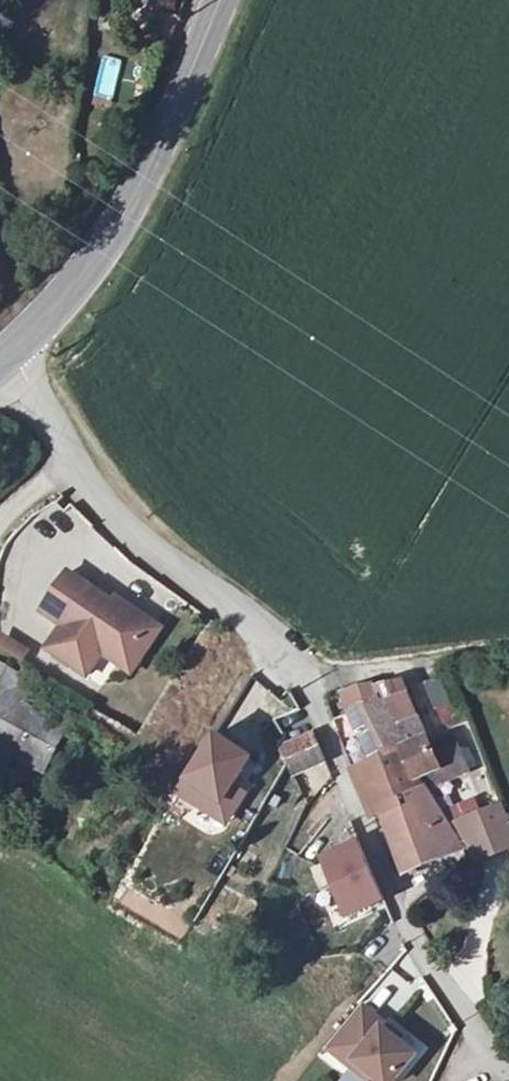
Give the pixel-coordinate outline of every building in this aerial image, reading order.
[(168,20),(162,35),(175,40),(181,25),(168,20)] [(113,100),(121,59),(101,55),(94,97),(113,100)] [(64,574),(37,614),(58,628),(43,651),(82,678),(97,655),(107,641),(129,652),(145,654),(156,631),(108,598),(105,603),(64,574)] [(24,663),(30,647),(0,635),(0,653),(24,663)] [(107,641),(97,655),(125,675),(145,654),(129,652),(107,641)] [(43,723),(15,706),(28,683),(0,668),(0,751),(19,763),(43,723)] [(433,712),(435,711),(457,703),(443,680),(423,682),(420,683),(433,712)] [(344,691),(350,712),(381,705),(387,728),(416,719),(399,685),(375,688),(344,691)] [(466,725),(457,703),(435,711),(446,734),(466,725)] [(350,712),(367,766),(399,752),(425,741),(416,719),(387,728),(381,705),(350,712)] [(43,723),(19,763),(44,778),(68,734),(43,723)] [(284,761),(319,747),(313,734),(279,748),(284,761)] [(185,786),(223,809),(235,788),(249,764),(212,741),(185,786)] [(432,758),(425,741),(399,752),(417,780),(433,774),(440,784),(464,775),(454,749),(432,758)] [(319,747),(284,761),(287,767),(290,775),(324,761),(319,747)] [(390,790),(417,780),(399,752),(367,766),(352,772),(374,821),(399,810),(390,790)] [(448,826),(417,780),(390,790),(399,810),(402,816),(386,823),(405,874),(462,847),(448,826)] [(230,831),(250,798),(235,788),(223,809),(185,786),(177,799),(230,831)] [(491,794),(475,800),(480,814),(496,806),(491,794)] [(463,820),(480,814),(475,800),(458,808),(463,821),(463,820)] [(463,821),(456,823),(479,862),(508,850),(508,831),(496,806),(480,814),(463,820),(463,821)] [(328,874),(347,918),(384,901),(356,846),(323,861),(328,874)] [(362,1007),(326,1049),(350,1068),(354,1063),(371,1077),(375,1080),(395,1080),(415,1058),(397,1043),(382,1030),(385,1027),(362,1007)] [(400,1040),(385,1027),(382,1030),(397,1043),(400,1040)] [(350,1068),(365,1080),(367,1080),(371,1077),(354,1063),(350,1068)]
